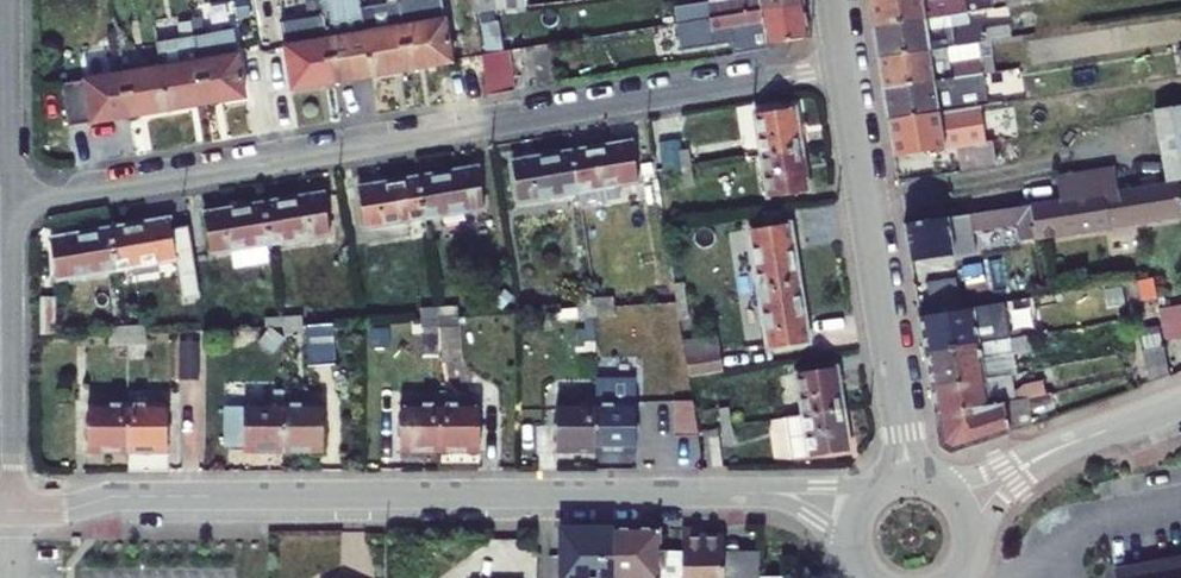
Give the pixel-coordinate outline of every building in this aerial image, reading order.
[(356,83),(346,17),(343,0),(302,6),(306,24),(310,48),(317,89),(356,83)] [(391,78),(379,0),(371,0),(373,13),(346,17),(356,83),(391,78)] [(391,78),(432,72),(426,29),(416,30),(413,7),(391,10),(389,0),(379,0),(391,78)] [(460,29),(513,20),(510,0),(456,0),(460,29)] [(785,12),(783,0),(740,0),(741,6),(686,15),(688,27),(785,12)] [(872,16),(964,2),(963,0),(870,0),(872,16)] [(877,48),(947,37),(974,33),(971,15),(966,16),(964,2),(872,16),(877,48)] [(306,24),(302,6),(295,7),(297,25),(306,24)] [(785,12),(688,27),(692,44),(746,36),(749,51),(768,49),(787,28),(785,12)] [(189,44),(186,26),(177,27),(180,46),(190,109),(228,103),(218,39),(189,44)] [(882,77),(951,66),(978,63),(975,47),(949,50),(947,37),(877,48),(882,77)] [(110,38),(101,39),(104,57),(113,56),(110,38)] [(104,57),(101,39),(94,40),(97,58),(104,57)] [(190,109),(180,46),(143,51),(147,75),(153,115),(190,109)] [(280,94),(317,89),(310,48),(273,54),(280,94)] [(491,64),(464,69),(469,104),(496,100),(491,64)] [(888,108),(984,94),(981,77),(954,81),(951,66),(882,77),(888,108)] [(115,121),(153,115),(147,75),(108,81),(115,121)] [(115,121),(108,81),(48,90),(54,130),(115,121)] [(997,126),(994,108),(992,93),(984,94),(888,108),(893,141),(961,131),(997,126)] [(1156,109),(1168,184),(1171,183),(1180,182),(1180,105),(1156,109)] [(1009,106),(994,108),(997,126),(1012,124),(1009,106)] [(740,163),(781,157),(774,118),(734,125),(740,163)] [(997,126),(961,131),(965,156),(1001,151),(997,126)] [(610,150),(550,160),(559,202),(617,191),(610,150)] [(781,157),(740,163),(747,205),(787,198),(781,157)] [(660,176),(669,175),(667,159),(657,161),(660,176)] [(559,202),(550,160),(492,170),(500,213),(559,202)] [(1105,169),(1047,178),(1050,201),(1108,192),(1105,169)] [(669,175),(660,176),(664,197),(673,195),(669,175)] [(396,187),(404,228),(461,218),(454,177),(396,187)] [(1050,201),(1022,205),(1027,237),(1175,215),(1171,183),(1168,184),(1108,192),(1050,201)] [(339,196),(346,237),(404,228),(396,187),(339,196)] [(304,203),(245,213),(253,253),(311,243),(304,203)] [(1027,237),(1022,205),(895,223),(901,258),(944,252),(943,245),(965,242),(963,230),(1008,224),(1011,240),(1027,237)] [(196,263),(253,253),(245,213),(189,223),(196,263)] [(201,293),(188,225),(176,227),(189,296),(201,293)] [(155,228),(94,238),(104,279),(161,269),(167,307),(185,305),(173,237),(157,240),(155,228)] [(777,290),(768,236),(729,243),(738,297),(777,290)] [(104,279),(94,238),(38,248),(43,289),(104,279)] [(961,276),(922,280),(925,307),(964,304),(961,276)] [(777,290),(738,297),(747,355),(786,348),(777,290)] [(658,309),(668,308),(665,291),(655,292),(658,309)] [(911,315),(917,349),(1000,336),(995,301),(911,315)] [(1180,336),(1180,303),(1162,307),(1169,338),(1180,336)] [(600,305),(580,306),(582,315),(600,313),(600,305)] [(582,315),(580,306),(563,308),(564,316),(582,315)] [(671,328),(668,308),(658,309),(662,329),(671,328)] [(600,313),(582,315),(582,324),(601,323),(600,313)] [(444,315),(422,317),(423,325),(445,324),(444,315)] [(564,316),(564,326),(582,324),(582,315),(564,316)] [(423,325),(422,317),(406,318),(407,327),(423,325)] [(312,322),(312,359),(338,359),(338,322),(312,322)] [(445,324),(423,325),(424,334),(445,332),(445,324)] [(407,327),(407,335),(424,334),(423,325),(407,327)] [(271,336),(289,334),(288,326),(269,327),(271,336)] [(269,327),(255,328),(255,336),(271,336),(269,327)] [(923,385),(1006,372),(1003,348),(1020,345),(1018,333),(1000,336),(917,349),(923,385)] [(289,334),(271,336),(271,344),(290,343),(289,334)] [(119,346),(135,345),(135,336),(117,337),(119,346)] [(117,337),(100,338),(100,347),(119,346),(117,337)] [(135,345),(119,346),(120,354),(136,353),(135,345)] [(1157,376),(1152,345),(1129,348),(1135,384),(1157,376)] [(119,346),(100,347),(101,356),(120,354),(119,346)] [(185,349),(168,350),(170,385),(187,384),(185,349)] [(667,360),(670,381),(705,376),(703,355),(667,360)] [(928,412),(1037,392),(1036,384),(1009,388),(1006,372),(923,385),(928,412)] [(785,424),(825,417),(818,376),(778,383),(785,424)] [(623,389),(584,391),(584,409),(586,458),(625,458),(623,389)] [(1014,404),(1038,400),(1037,392),(928,412),(933,443),(939,447),(946,449),(1017,424),(1014,404)] [(586,458),(584,409),(546,409),(547,458),(586,458)] [(429,458),(427,410),(392,411),(392,459),(429,458)] [(468,410),(427,410),(429,458),(470,458),(468,410)] [(682,445),(676,410),(658,410),(658,445),(682,445)] [(313,411),(273,412),(275,461),(315,460),(313,411)] [(158,412),(121,413),(123,461),(159,461),(158,412)] [(237,461),(275,461),(273,412),(236,412),(237,461)] [(86,461),(123,461),(121,413),(85,414),(86,461)] [(785,424),(768,427),(774,465),(831,458),(825,417),(785,424)] [(705,437),(715,435),(713,421),(703,422),(705,437)] [(715,435),(705,437),(708,455),(718,454),(715,435)] [(704,449),(686,451),(689,473),(706,471),(704,449)] [(557,527),(557,577),(608,577),(607,526),(557,527)] [(608,577),(677,577),(677,551),(657,551),(657,526),(607,526),(608,577)] [(677,526),(677,551),(677,577),(718,577),(718,544),(718,533),(695,533),(695,526),(677,526)] [(718,577),(755,577),(755,574),(755,543),(718,544),(718,577)] [(1115,573),(1116,577),(1180,577),(1180,561),(1115,573)]
